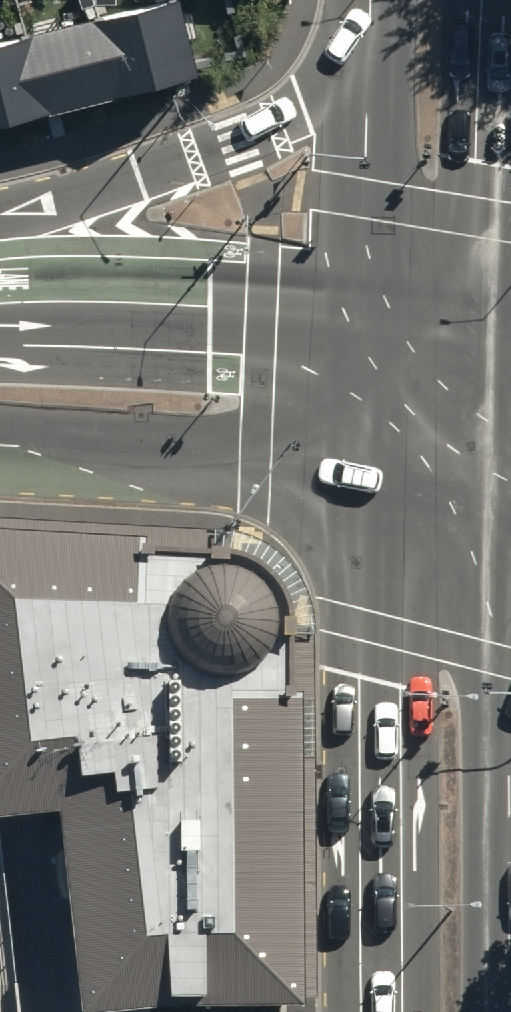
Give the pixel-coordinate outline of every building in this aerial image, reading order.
[(190,65),(174,0),(129,0),(0,33),(0,113),(190,65)] [(0,548),(0,831),(58,822),(82,1011),(223,1011),(294,1007),(273,609),(261,583),(227,564),(132,558),(0,548)] [(58,822),(0,831),(0,1011),(82,1011),(58,822)]
